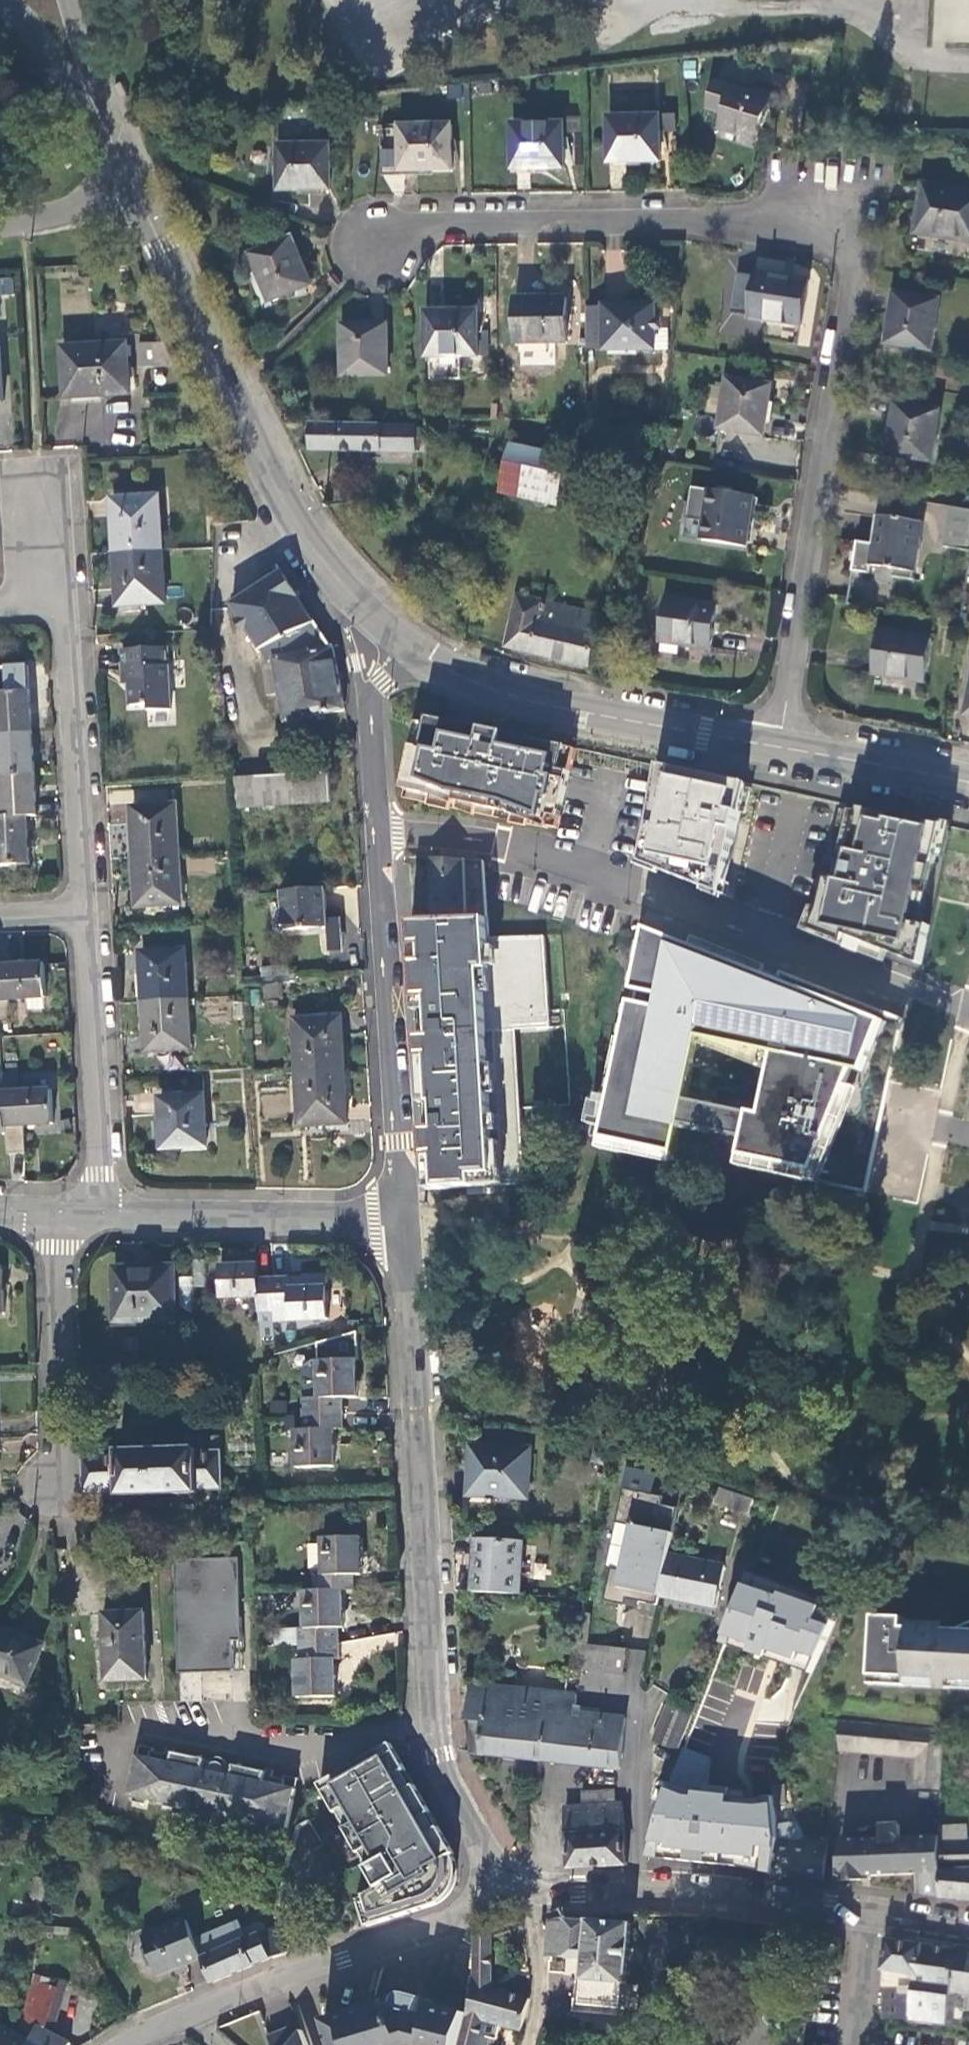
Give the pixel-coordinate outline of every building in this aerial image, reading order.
[(757,148),(773,97),(753,91),(752,95),(714,83),(706,109),(723,114),(718,129),(738,136),(737,142),(757,148)] [(659,117),(608,119),(609,165),(660,164),(660,134),(674,134),(674,114),(659,115),(659,117)] [(564,125),(513,126),(514,170),(565,170),(564,125)] [(452,127),(400,127),(401,174),(452,173),(452,127)] [(329,145),(279,146),(279,192),(329,192),(329,145)] [(923,186),(919,208),(924,209),(920,237),(968,244),(968,191),(923,186)] [(312,287),(291,238),(250,255),(270,304),(312,287)] [(802,328),(810,282),(790,279),(789,282),(755,276),(755,278),(737,275),(731,315),(748,318),(747,319),(802,328)] [(13,278),(0,278),(0,293),(13,293),(13,278)] [(931,353),(940,302),(895,295),(886,345),(931,353)] [(567,300),(517,300),(517,346),(567,346),(567,300)] [(603,306),(586,307),(586,329),(604,329),(604,345),(604,351),(655,350),(654,305),(603,306)] [(478,312),(426,313),(426,360),(479,359),(478,312)] [(387,327),(342,328),(343,377),(387,376),(387,327)] [(604,329),(586,329),(586,345),(604,345),(604,329)] [(173,368),(164,343),(139,344),(141,370),(173,368)] [(128,345),(62,349),(64,400),(130,396),(128,345)] [(772,387),(727,381),(720,431),(765,438),(772,387)] [(117,439),(117,401),(87,401),(87,406),(58,406),(58,439),(117,439)] [(942,412),(896,405),(887,456),(934,464),(942,412)] [(417,428),(313,426),(312,452),(416,454),(417,428)] [(511,447),(488,442),(479,484),(502,488),(511,447)] [(511,447),(502,488),(501,493),(557,504),(567,459),(511,447)] [(755,498),(709,491),(701,542),(747,549),(755,498)] [(111,501),(114,554),(163,552),(159,497),(111,501)] [(918,574),(925,525),(878,518),(871,567),(918,574)] [(166,606),(163,552),(114,554),(118,608),(166,606)] [(262,661),(264,674),(276,671),(274,662),(315,654),(314,652),(315,651),(310,642),(322,636),(282,572),(231,605),(266,659),(262,661)] [(602,617),(519,597),(507,649),(589,668),(602,617)] [(718,607),(668,598),(660,644),(710,652),(718,607)] [(932,639),(879,632),(872,676),(925,684),(932,639)] [(331,650),(322,636),(310,642),(315,651),(314,652),(315,654),(274,662),(276,671),(264,674),(268,698),(281,696),(286,724),(345,712),(333,649),(331,650)] [(167,650),(120,653),(121,671),(127,671),(130,709),(150,708),(150,714),(170,713),(167,650)] [(33,734),(29,667),(0,668),(0,736),(33,734)] [(412,746),(403,790),(434,796),(433,806),(477,814),(480,807),(503,811),(520,816),(517,824),(533,828),(535,825),(548,829),(550,816),(560,818),(569,772),(561,770),(565,747),(428,717),(422,748),(412,746)] [(36,775),(33,734),(0,736),(0,777),(36,775)] [(746,784),(661,766),(644,864),(723,894),(740,813),(748,815),(753,790),(746,784)] [(28,818),(38,817),(36,775),(0,777),(0,820),(28,818)] [(330,775),(237,781),(238,808),(332,802),(330,775)] [(846,804),(819,935),(925,975),(954,826),(846,804)] [(131,809),(134,858),(179,856),(176,806),(131,809)] [(28,818),(0,820),(0,868),(31,866),(28,818)] [(182,906),(179,856),(134,858),(137,909),(182,906)] [(484,859),(430,862),(433,919),(487,917),(484,859)] [(327,920),(325,889),(279,892),(279,901),(270,902),(273,939),(328,935),(327,920)] [(547,1028),(542,936),(489,939),(487,917),(433,919),(410,920),(428,1190),(437,1189),(465,1188),(505,1186),(520,1185),(516,1108),(512,1029),(547,1028)] [(341,919),(327,920),(328,935),(329,949),(343,948),(341,919)] [(887,1022),(645,933),(632,986),(661,993),(656,1009),(631,1004),(593,1148),(672,1170),(680,1127),(744,1143),(738,1172),(819,1193),(829,1196),(887,1022)] [(140,953),(143,1004),(187,1001),(184,951),(140,953)] [(0,968),(0,1023),(10,1022),(9,1002),(28,1001),(29,1016),(46,1015),(43,965),(0,968)] [(293,985),(292,976),(242,980),(242,988),(293,985)] [(191,1051),(187,1001),(143,1004),(145,1054),(191,1051)] [(294,1021),(297,1075),(345,1073),(342,1019),(294,1021)] [(348,1126),(345,1073),(297,1075),(300,1128),(348,1126)] [(16,1074),(8,1074),(9,1086),(17,1086),(16,1074)] [(52,1091),(3,1094),(5,1129),(5,1138),(6,1156),(25,1155),(23,1127),(54,1125),(52,1091)] [(206,1149),(204,1097),(159,1100),(161,1150),(206,1149)] [(518,1220),(517,1202),(506,1202),(506,1220),(518,1220)] [(260,1314),(275,1313),(274,1280),(258,1280),(258,1265),(220,1266),(221,1300),(260,1298),(260,1314)] [(176,1322),(175,1266),(113,1268),(115,1323),(176,1322)] [(308,1279),(274,1280),(275,1313),(275,1323),(329,1322),(329,1276),(308,1276),(308,1279)] [(357,1398),(357,1360),(360,1360),(359,1333),(318,1344),(319,1362),(310,1362),(302,1372),(304,1415),(344,1414),(344,1398),(357,1398)] [(344,1430),(344,1414),(304,1415),(304,1430),(296,1430),(297,1469),(334,1469),(334,1430),(344,1430)] [(471,1446),(470,1461),(480,1462),(480,1447),(471,1446)] [(528,1500),(531,1449),(480,1447),(480,1462),(470,1461),(468,1497),(528,1500)] [(118,1454),(83,1455),(84,1495),(120,1494),(120,1497),(199,1494),(199,1491),(221,1491),(221,1452),(197,1453),(197,1450),(118,1451),(118,1454)] [(649,1493),(655,1473),(626,1465),(620,1485),(649,1493)] [(753,1501),(720,1489),(715,1503),(748,1516),(753,1501)] [(663,1499),(622,1491),(615,1526),(633,1529),(625,1574),(612,1570),(604,1604),(625,1608),(626,1601),(657,1609),(660,1597),(668,1554),(678,1510),(661,1507),(663,1499)] [(315,1576),(315,1591),(342,1591),(354,1591),(355,1575),(361,1575),(361,1539),(323,1539),(323,1576),(315,1576)] [(476,1539),(472,1593),(520,1596),(522,1542),(476,1539)] [(724,1566),(668,1554),(660,1597),(715,1608),(724,1566)] [(174,1559),(176,1594),(183,1600),(183,1604),(199,1603),(200,1620),(184,1621),(184,1638),(178,1645),(185,1652),(186,1669),(210,1668),(214,1672),(218,1668),(232,1667),(233,1669),(234,1669),(233,1640),(242,1640),(241,1616),(236,1617),(235,1602),(240,1602),(239,1557),(174,1559)] [(811,1674),(839,1614),(746,1580),(725,1642),(811,1674)] [(343,1630),(342,1591),(315,1591),(305,1592),(304,1630),(300,1630),(301,1646),(340,1644),(340,1629),(343,1630)] [(183,1600),(176,1594),(178,1645),(184,1638),(184,1621),(200,1620),(199,1603),(183,1604),(183,1600)] [(627,1635),(650,1638),(652,1612),(629,1610),(627,1635)] [(145,1612),(103,1614),(106,1683),(148,1681),(145,1612)] [(968,1681),(968,1623),(967,1624),(959,1628),(901,1626),(902,1617),(873,1616),(869,1677),(968,1681)] [(0,1630),(0,1675),(27,1687),(44,1647),(0,1630)] [(340,1660),(340,1644),(301,1646),(301,1660),(297,1660),(298,1699),(337,1698),(336,1660),(340,1660)] [(629,1677),(633,1651),(574,1644),(572,1670),(629,1677)] [(869,1677),(869,1687),(968,1692),(968,1681),(869,1677)] [(469,1754),(547,1762),(554,1693),(472,1684),(467,1719),(469,1754)] [(547,1762),(621,1770),(626,1717),(575,1713),(577,1695),(554,1693),(547,1762)] [(690,1714),(669,1706),(654,1741),(676,1749),(690,1714)] [(913,1787),(928,1788),(931,1728),(837,1720),(838,1751),(915,1758),(913,1787)] [(456,1856),(391,1745),(320,1786),(380,1889),(359,1901),(367,1927),(398,1918),(424,1909),(423,1905),(439,1896),(445,1888),(449,1878),(450,1867),(449,1859),(456,1856)] [(283,1777),(282,1782),(270,1780),(269,1783),(261,1781),(263,1773),(231,1767),(229,1777),(222,1776),(224,1764),(222,1760),(219,1757),(215,1757),(211,1758),(207,1761),(206,1771),(199,1770),(201,1760),(168,1754),(166,1762),(160,1761),(161,1757),(148,1755),(149,1750),(135,1747),(125,1794),(160,1802),(160,1806),(191,1813),(191,1815),(224,1823),(225,1821),(241,1826),(256,1829),(257,1823),(282,1828),(287,1830),(297,1780),(283,1777)] [(788,1788),(777,1789),(779,1808),(790,1806),(788,1788)] [(780,1818),(777,1798),(669,1789),(651,1856),(778,1874),(782,1839),(780,1818)] [(582,1806),(615,1805),(614,1790),(582,1791),(582,1806)] [(623,1805),(615,1805),(582,1806),(564,1808),(568,1870),(628,1868),(623,1805)] [(803,1819),(780,1818),(782,1839),(778,1874),(827,1881),(831,1843),(811,1840),(807,1832),(803,1819)] [(918,1877),(920,1895),(941,1898),(939,1839),(938,1836),(901,1838),(900,1824),(880,1825),(881,1838),(842,1839),(836,1883),(871,1881),(871,1877),(918,1877)] [(968,1824),(939,1825),(938,1836),(939,1839),(968,1839),(968,1824)] [(939,1839),(941,1898),(968,1901),(968,1839),(939,1839)] [(588,1981),(587,2010),(623,2014),(631,1925),(572,1920),(549,1920),(546,1957),(583,1961),(582,1980),(588,1981)] [(158,1976),(202,1960),(196,1944),(188,1921),(143,1936),(146,1943),(143,1948),(149,1968),(156,1972),(158,1976)] [(273,1928),(260,1933),(240,1926),(196,1944),(202,1960),(211,1984),(283,1955),(273,1928)] [(488,2039),(496,2041),(500,2026),(520,2031),(529,1999),(491,1989),(490,1936),(471,1939),(471,1984),(464,2014),(456,2044),(486,2044),(488,2039)] [(898,1987),(881,1986),(881,2019),(945,2026),(949,1994),(955,1950),(886,1940),(881,1970),(914,1975),(912,1994),(898,1992),(898,1987)] [(955,1950),(949,1994),(966,1997),(968,1997),(968,1952),(955,1950)] [(898,1987),(898,1992),(912,1994),(914,1975),(881,1970),(881,1986),(898,1987)] [(30,2040),(28,2044),(69,2044),(71,2043),(47,2030),(60,1984),(37,1975),(20,2030),(32,2034),(30,2040)] [(379,2009),(368,2013),(366,2008),(325,2021),(334,2044),(456,2044),(464,2014),(433,2005),(430,2016),(418,2014),(422,1999),(406,1994),(399,1995),(396,1997),(395,2004),(379,2009)] [(961,2028),(966,1997),(949,1994),(945,2026),(961,2028)] [(299,2022),(267,2037),(271,2044),(310,2044),(299,2022)] [(30,2040),(13,2032),(0,2025),(0,2044),(28,2044),(30,2040)]
